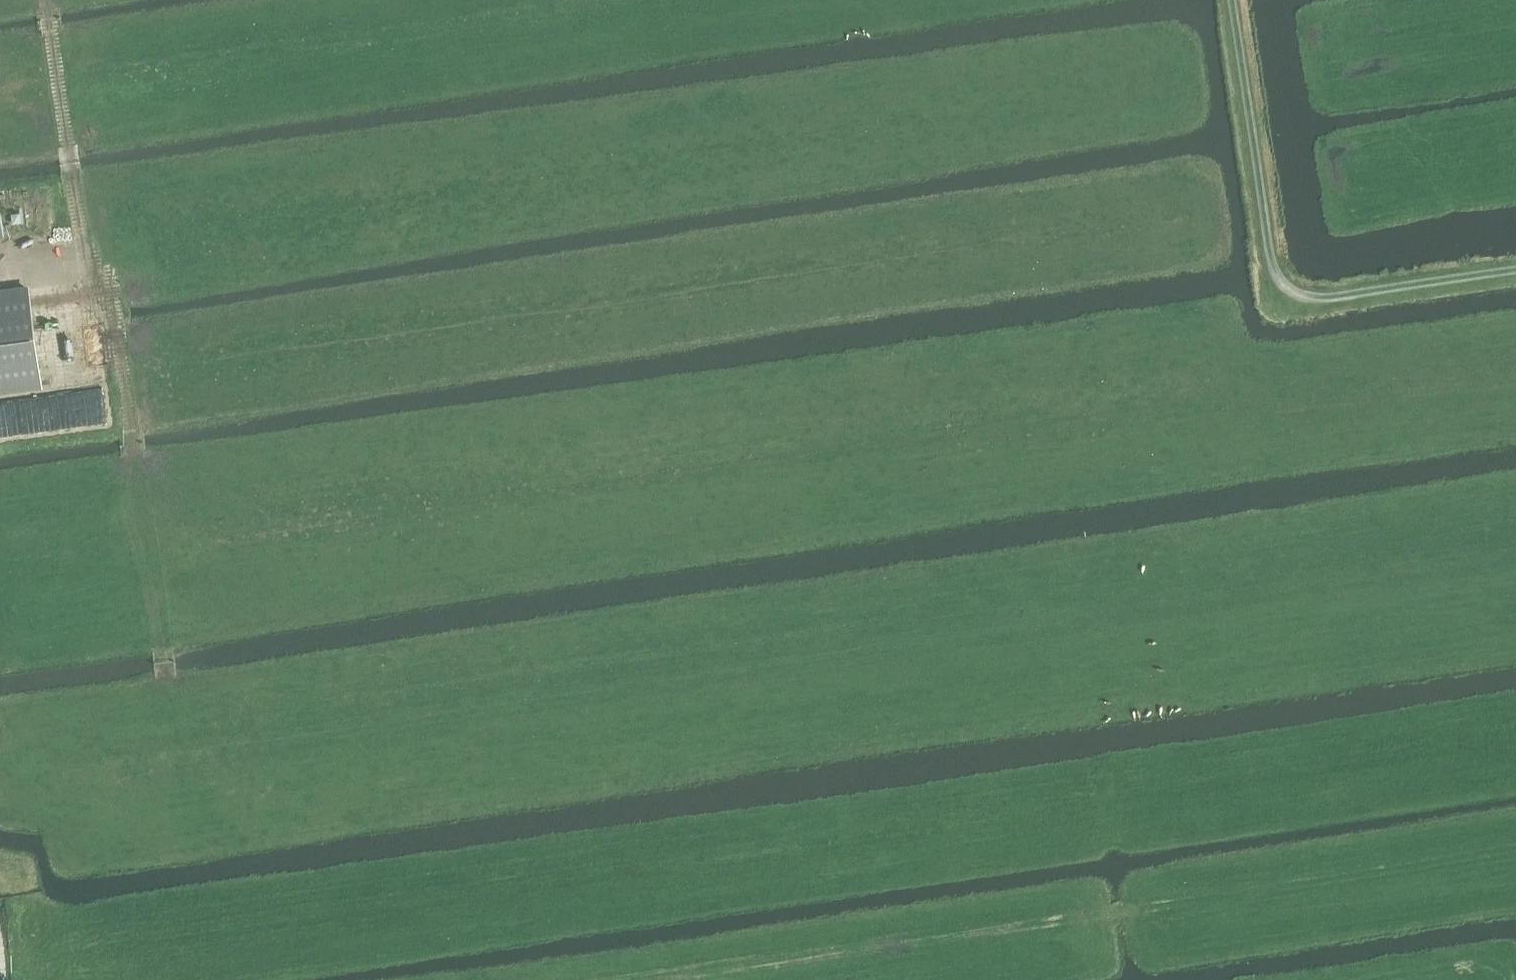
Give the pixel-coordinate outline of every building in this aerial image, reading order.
[(41,386),(28,288),(0,292),(0,391),(41,386)] [(14,432),(10,398),(0,399),(0,433),(14,432)]
